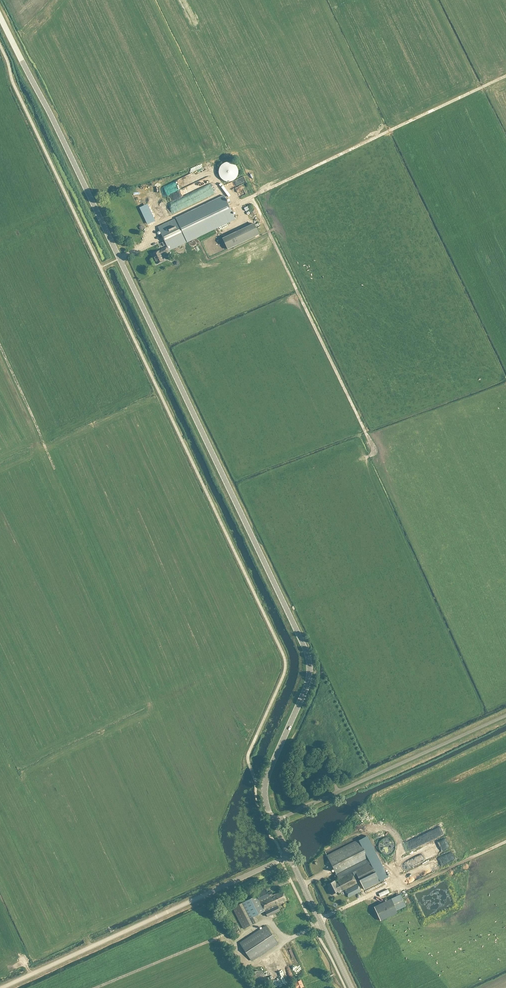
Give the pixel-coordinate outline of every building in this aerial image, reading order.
[(219,176),(219,177),(220,177),(220,178),(221,178),(221,179),(222,179),(222,180),(223,180),(224,181),(225,181),(226,181),(226,182),(227,182),(228,182),(229,182),(230,182),(230,181),(231,181),(232,181),(233,181),(233,180),(234,180),(234,179),(235,179),(235,178),(236,178),(236,177),(237,177),(237,176),(237,175),(237,174),(238,174),(238,173),(238,172),(238,171),(238,170),(237,169),(237,168),(237,167),(236,167),(236,166),(235,165),(234,165),(234,164),(233,164),(233,163),(232,163),(231,163),(230,162),(229,162),(228,162),(227,162),(226,162),(226,163),(225,163),(224,163),(223,163),(223,164),(222,164),(222,165),(221,165),(221,166),(220,166),(220,167),(219,167),(219,168),(219,169),(219,170),(218,170),(218,171),(218,172),(218,173),(218,174),(219,174),(219,175),(219,176)] [(173,191),(206,177),(202,169),(170,182),(173,191)] [(242,183),(237,185),(239,190),(242,189),(243,192),(246,191),(242,183)] [(145,187),(148,200),(155,198),(152,185),(145,187)] [(164,185),(156,187),(159,197),(162,196),(162,197),(167,196),(164,185)] [(216,185),(171,202),(173,208),(218,192),(216,185)] [(164,241),(166,245),(168,248),(166,249),(166,247),(162,249),(162,250),(159,251),(151,254),(153,258),(156,264),(164,261),(161,254),(163,253),(164,253),(168,251),(167,251),(169,250),(169,251),(235,219),(224,196),(158,227),(164,241)] [(149,201),(155,214),(160,212),(159,210),(161,209),(156,198),(149,201)] [(147,204),(139,207),(147,224),(155,220),(147,204)] [(254,223),(222,238),(227,249),(259,234),(254,223)] [(359,840),(327,856),(337,876),(339,880),(337,881),(338,883),(336,884),(334,881),(327,884),(329,888),(328,888),(331,895),(336,892),(336,894),(340,892),(339,890),(342,889),(342,890),(344,889),(348,897),(361,891),(357,884),(346,890),(346,889),(357,883),(352,874),(355,872),(360,881),(364,890),(380,882),(376,873),(370,862),(369,860),(359,840)] [(437,876),(420,884),(422,889),(440,882),(437,876)] [(265,889),(256,894),(256,895),(232,908),(243,929),(257,922),(254,916),(264,911),(267,917),(280,911),(277,905),(278,905),(280,904),(286,901),(283,891),(273,895),(271,892),(267,893),(265,889)] [(387,896),(388,900),(402,894),(401,891),(387,896)] [(376,906),(374,903),(370,906),(373,912),(387,903),(384,898),(381,900),(382,902),(376,906)] [(240,943),(251,961),(277,944),(266,926),(240,943)]
